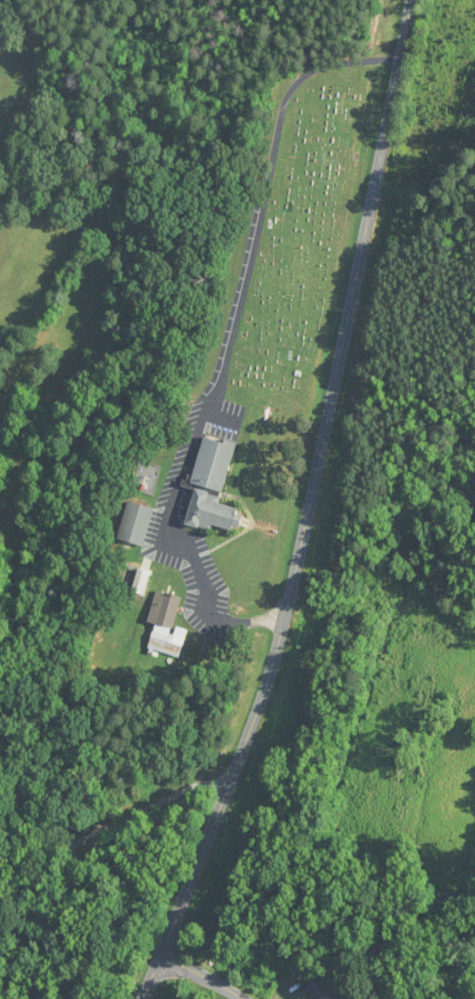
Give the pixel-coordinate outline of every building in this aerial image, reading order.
[(224,492),(237,444),(203,435),(190,483),(224,492)] [(193,492),(184,523),(210,530),(212,524),(236,531),(244,506),(193,492)] [(154,507),(128,501),(118,539),(145,546),(154,507)] [(183,598),(158,590),(148,620),(172,629),(183,598)] [(178,658),(188,633),(176,629),(174,636),(155,628),(148,646),(178,658)] [(320,998),(337,998),(341,993),(317,976),(307,990),(320,998)]
